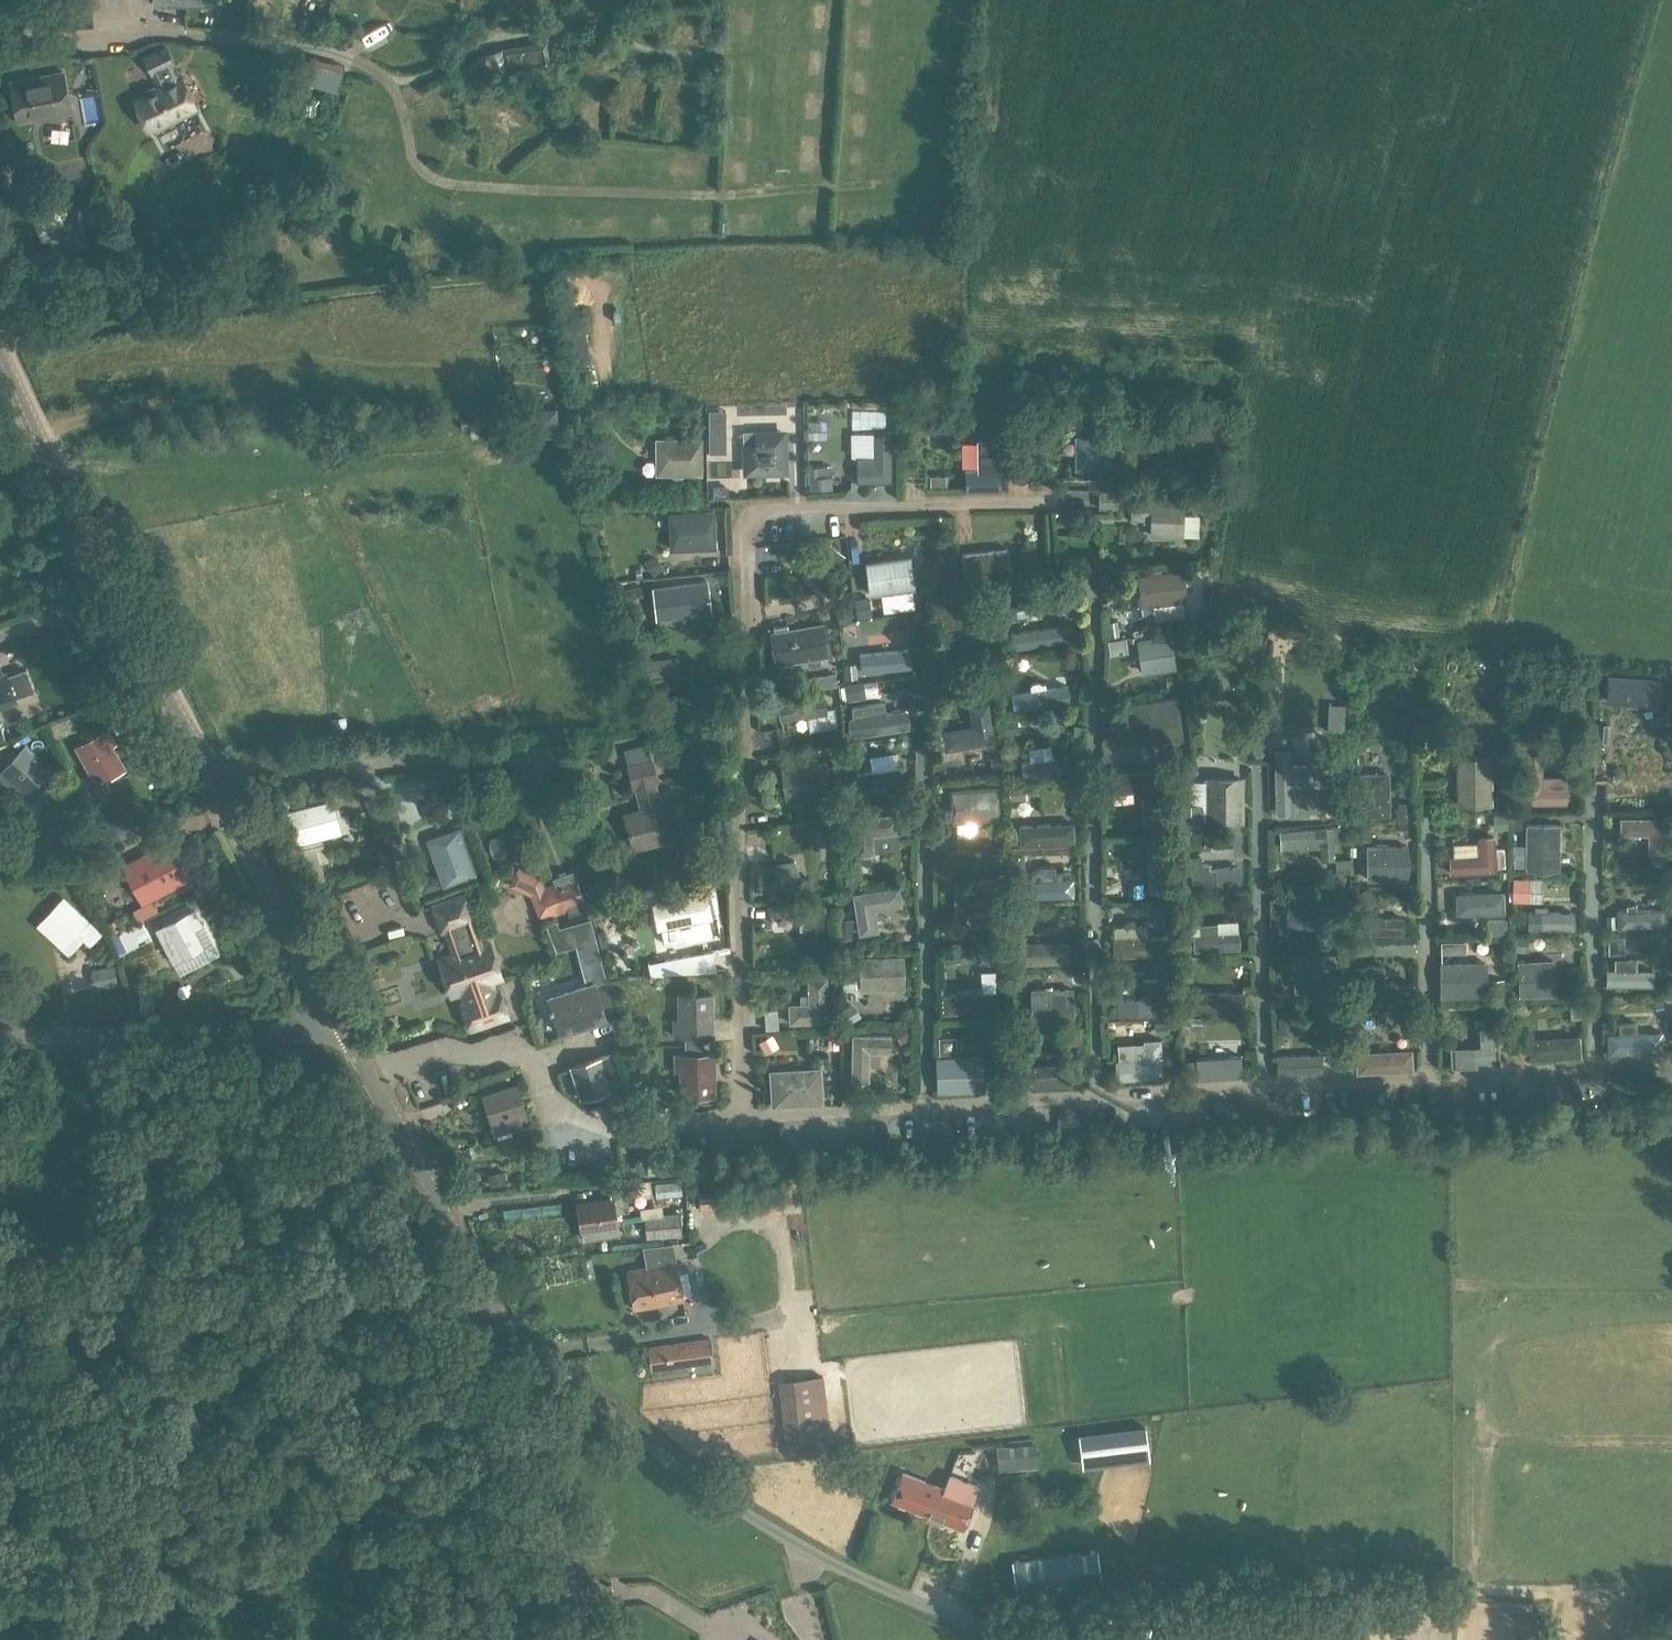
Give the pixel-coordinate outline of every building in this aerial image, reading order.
[(61,29),(94,26),(92,0),(58,0),(61,29)] [(545,41),(504,48),(508,73),(549,66),(545,41)] [(167,46),(145,57),(153,75),(154,75),(158,84),(138,94),(141,99),(137,101),(149,127),(153,125),(156,130),(197,110),(180,74),(175,64),(167,46)] [(501,73),(488,51),(460,68),(472,90),(501,73)] [(313,91),(331,71),(314,56),(299,74),(305,79),(302,82),(313,91)] [(63,71),(10,81),(18,123),(71,113),(63,71)] [(830,235),(829,215),(818,216),(819,236),(830,235)] [(454,252),(454,241),(432,242),(433,252),(454,252)] [(522,255),(545,256),(545,244),(523,243),(522,255)] [(545,291),(535,291),(536,316),(546,315),(545,291)] [(556,419),(556,418),(555,409),(528,411),(530,433),(557,432),(556,419)] [(1163,437),(1213,436),(1213,418),(1162,419),(1163,437)] [(791,475),(789,429),(743,430),(745,477),(791,475)] [(891,436),(875,436),(875,433),(854,434),(855,465),(858,465),(858,481),(892,481),(891,436)] [(1122,436),(1077,436),(1077,468),(1089,469),(1089,478),(1101,477),(1101,468),(1122,468),(1122,436)] [(1003,439),(980,440),(978,438),(971,438),(969,440),(969,448),(971,449),(972,479),(1004,478),(1003,439)] [(702,439),(657,439),(657,474),(702,474),(702,439)] [(351,468),(370,463),(366,452),(348,458),(351,468)] [(1188,501),(1141,500),(1133,500),(1132,521),(1151,522),(1151,538),(1186,540),(1188,501)] [(716,547),(715,512),(670,514),(672,549),(716,547)] [(1201,551),(1204,529),(1189,527),(1187,549),(1201,551)] [(967,587),(1011,582),(1007,548),(963,554),(967,587)] [(867,563),(872,594),(916,588),(911,556),(867,563)] [(1186,600),(1183,570),(1138,575),(1142,606),(1186,600)] [(658,619),(711,612),(708,581),(654,588),(658,619)] [(1030,618),(1016,619),(1019,645),(1035,643),(1033,630),(1031,630),(1030,618)] [(831,653),(825,622),(773,633),(778,663),(831,653)] [(1143,672),(1176,668),(1171,635),(1138,639),(1143,672)] [(901,649),(877,652),(876,642),(857,644),(859,655),(857,655),(859,671),(903,665),(901,649)] [(20,703),(9,673),(6,674),(2,663),(0,663),(0,710),(20,703)] [(1610,679),(1609,689),(1626,690),(1625,702),(1659,705),(1661,682),(1610,679)] [(1032,684),(1033,691),(1023,692),(1026,708),(1070,701),(1067,685),(1048,688),(1048,684),(1042,684),(1042,683),(1032,684)] [(836,711),(826,712),(823,697),(780,704),(783,720),(808,716),(810,731),(838,726),(836,711)] [(970,707),(973,726),(943,732),(946,750),(995,741),(988,703),(970,707)] [(851,718),(854,736),(909,728),(906,710),(886,713),(885,708),(874,709),(873,704),(853,707),(854,718),(851,718)] [(112,789),(108,779),(126,768),(114,744),(117,743),(109,728),(75,746),(90,774),(84,777),(94,798),(112,789)] [(39,755),(26,743),(0,771),(0,786),(6,791),(13,783),(33,801),(56,776),(36,758),(39,755)] [(657,781),(652,760),(648,744),(625,750),(633,786),(636,785),(642,809),(625,813),(633,848),(672,839),(663,804),(661,805),(655,781),(657,781)] [(1025,779),(1073,773),(1071,756),(1055,758),(1053,745),(1030,748),(1031,761),(1023,763),(1025,779)] [(1292,765),(1292,751),(1276,751),(1277,811),(1293,811),(1292,781),(1306,781),(1306,765),(1292,765)] [(1459,759),(1460,803),(1492,803),(1491,759),(1459,759)] [(783,768),(788,800),(832,793),(827,762),(783,768)] [(901,767),(857,773),(859,789),(903,783),(901,767)] [(1527,769),(1527,803),(1567,803),(1567,787),(1543,787),(1543,769),(1527,769)] [(1112,792),(1143,791),(1144,813),(1163,812),(1160,771),(1112,774),(1112,792)] [(1357,775),(1358,815),(1390,814),(1389,774),(1357,775)] [(1242,822),(1242,779),(1209,779),(1209,822),(1242,822)] [(955,823),(999,820),(997,787),(952,791),(955,823)] [(340,832),(332,801),(289,812),(297,843),(340,832)] [(1396,818),(1415,818),(1414,803),(1398,803),(1398,808),(1396,808),(1396,818)] [(119,813),(103,822),(117,847),(139,835),(133,824),(127,827),(119,813)] [(901,852),(899,832),(898,814),(853,818),(856,856),(901,852)] [(1621,818),(1621,834),(1650,834),(1650,852),(1666,852),(1666,818),(1621,818)] [(1021,826),(1022,844),(1075,841),(1074,823),(1021,826)] [(1528,825),(1528,869),(1560,869),(1559,825),(1528,825)] [(1333,846),(1340,846),(1339,828),(1281,831),(1282,848),(1307,846),(1307,848),(1321,847),(1322,860),(1334,859),(1333,846)] [(445,885),(474,874),(459,830),(429,840),(445,885)] [(1497,870),(1495,837),(1479,838),(1480,856),(1452,858),(1453,873),(1497,870)] [(170,842),(123,866),(143,906),(134,910),(140,921),(159,912),(153,900),(191,882),(170,842)] [(1408,847),(1368,847),(1368,879),(1408,878),(1408,847)] [(1238,866),(1211,869),(1211,864),(1202,865),(1201,857),(1192,858),(1195,887),(1240,883),(1238,866)] [(798,879),(795,860),(775,864),(778,882),(770,883),(773,898),(812,892),(809,877),(798,879)] [(1033,875),(1033,881),(1029,881),(1029,897),(1074,896),(1073,871),(1058,872),(1057,866),(1041,866),(1033,875)] [(547,887),(557,913),(569,909),(571,914),(587,908),(574,871),(555,878),(557,884),(547,887)] [(957,913),(997,914),(997,880),(958,879),(957,913)] [(861,934),(878,931),(875,909),(901,905),(898,888),(855,895),(861,934)] [(680,925),(712,919),(706,893),(654,904),(660,930),(662,929),(665,944),(686,940),(685,934),(682,935),(680,925)] [(1503,893),(1458,896),(1459,913),(1504,911),(1503,893)] [(465,1002),(462,1003),(471,1030),(509,1017),(499,990),(496,991),(493,982),(502,979),(491,943),(482,945),(474,922),(474,921),(465,895),(434,906),(443,932),(457,928),(461,938),(455,940),(460,953),(439,959),(451,995),(461,992),(465,1002)] [(103,933),(64,896),(37,925),(69,955),(83,939),(90,946),(103,933)] [(1328,899),(1290,899),(1290,927),(1328,927),(1328,899)] [(1536,907),(1536,912),(1529,913),(1529,929),(1574,928),(1574,912),(1550,912),(1550,906),(1536,907)] [(828,907),(807,908),(789,909),(793,958),(831,956),(828,907)] [(198,908),(187,914),(156,929),(181,977),(223,955),(198,908)] [(142,920),(119,931),(128,952),(151,939),(142,920)] [(1200,925),(1200,934),(1193,935),(1195,951),(1239,948),(1238,932),(1221,933),(1220,924),(1200,925)] [(753,936),(756,946),(775,942),(773,931),(753,936)] [(1069,943),(1016,944),(999,945),(999,964),(1070,962),(1069,943)] [(699,972),(695,954),(671,958),(648,963),(651,975),(674,973),(699,972)] [(1335,955),(1295,958),(1297,992),(1337,989),(1335,955)] [(858,957),(859,989),(903,988),(903,956),(858,957)] [(1520,995),(1555,993),(1554,960),(1518,962),(1520,995)] [(1487,963),(1442,964),(1443,995),(1487,994),(1487,963)] [(1369,1003),(1413,1002),(1413,984),(1385,984),(1385,965),(1369,966),(1369,1003)] [(609,978),(594,983),(549,997),(561,1033),(606,1019),(602,1006),(616,1002),(609,978)] [(828,1022),(827,978),(809,978),(810,1004),(790,1005),(790,1023),(828,1022)] [(1116,998),(1116,1015),(1161,1014),(1160,979),(1144,980),(1145,998),(1116,998)] [(1032,990),(1033,1024),(1073,1023),(1072,989),(1032,990)] [(685,1047),(704,1046),(704,1037),(715,1036),(714,992),(677,993),(678,1018),(672,1018),(673,1037),(685,1037),(685,1047)] [(997,1010),(996,992),(943,996),(944,1014),(997,1010)] [(1244,993),(1195,993),(1195,1011),(1244,1010),(1244,993)] [(135,1024),(149,1023),(148,1000),(134,1001),(135,1024)] [(1480,1028),(1481,1047),(1453,1049),(1454,1066),(1499,1064),(1497,1027),(1480,1028)] [(1609,1035),(1610,1052),(1663,1049),(1662,1032),(1609,1035)] [(882,1065),(882,1052),(890,1053),(890,1036),(854,1035),(852,1082),(870,1082),(871,1065),(882,1065)] [(1580,1055),(1579,1036),(1530,1039),(1531,1058),(1580,1055)] [(1119,1080),(1163,1077),(1161,1039),(1144,1040),(1146,1059),(1118,1061),(1119,1080)] [(704,1046),(685,1047),(685,1053),(673,1053),(674,1071),(679,1071),(680,1097),(716,1096),(716,1052),(704,1053),(704,1046)] [(1197,1076),(1245,1072),(1244,1052),(1212,1054),(1212,1047),(1201,1048),(1202,1054),(1194,1055),(1194,1058),(1183,1059),(1184,1082),(1197,1081),(1197,1076)] [(1326,1072),(1326,1064),(1325,1049),(1279,1052),(1279,1075),(1326,1072)] [(1412,1051),(1358,1053),(1359,1071),(1413,1068),(1412,1051)] [(626,1098),(611,1054),(572,1067),(582,1098),(599,1093),(603,1105),(626,1098)] [(983,1058),(939,1059),(940,1091),(984,1089),(983,1058)] [(1069,1065),(1015,1068),(1016,1086),(1070,1083),(1069,1065)] [(820,1070),(772,1073),(773,1096),(772,1097),(772,1105),(774,1107),(782,1106),(784,1105),(822,1103),(820,1070)] [(517,1086),(484,1096),(495,1130),(521,1122),(519,1117),(526,1115),(517,1086)] [(671,1173),(671,1171),(676,1171),(674,1153),(643,1156),(640,1159),(637,1163),(638,1168),(641,1171),(645,1174),(660,1172),(661,1174),(671,1173)] [(612,1186),(613,1197),(577,1202),(584,1238),(618,1233),(616,1214),(630,1211),(628,1196),(637,1194),(635,1182),(612,1186)] [(650,1193),(635,1195),(637,1208),(652,1206),(650,1193)] [(644,1214),(647,1238),(683,1235),(680,1212),(644,1214)] [(683,1250),(683,1239),(647,1240),(647,1251),(683,1250)] [(678,1261),(627,1269),(634,1310),(685,1301),(678,1261)] [(711,1339),(648,1347),(651,1371),(715,1362),(711,1339)] [(802,1357),(799,1370),(817,1375),(820,1362),(802,1357)] [(808,1377),(786,1379),(791,1421),(813,1419),(808,1377)] [(1152,1429),(1078,1438),(1083,1468),(1156,1458),(1152,1429)] [(1035,1444),(1009,1447),(1011,1464),(1037,1462),(1035,1444)] [(945,1489),(904,1473),(893,1500),(962,1527),(973,1500),(972,1499),(977,1486),(950,1475),(945,1489)] [(1102,1584),(1097,1550),(1065,1554),(1069,1588),(1102,1584)] [(1052,1590),(1047,1556),(1013,1561),(1017,1594),(1052,1590)]
